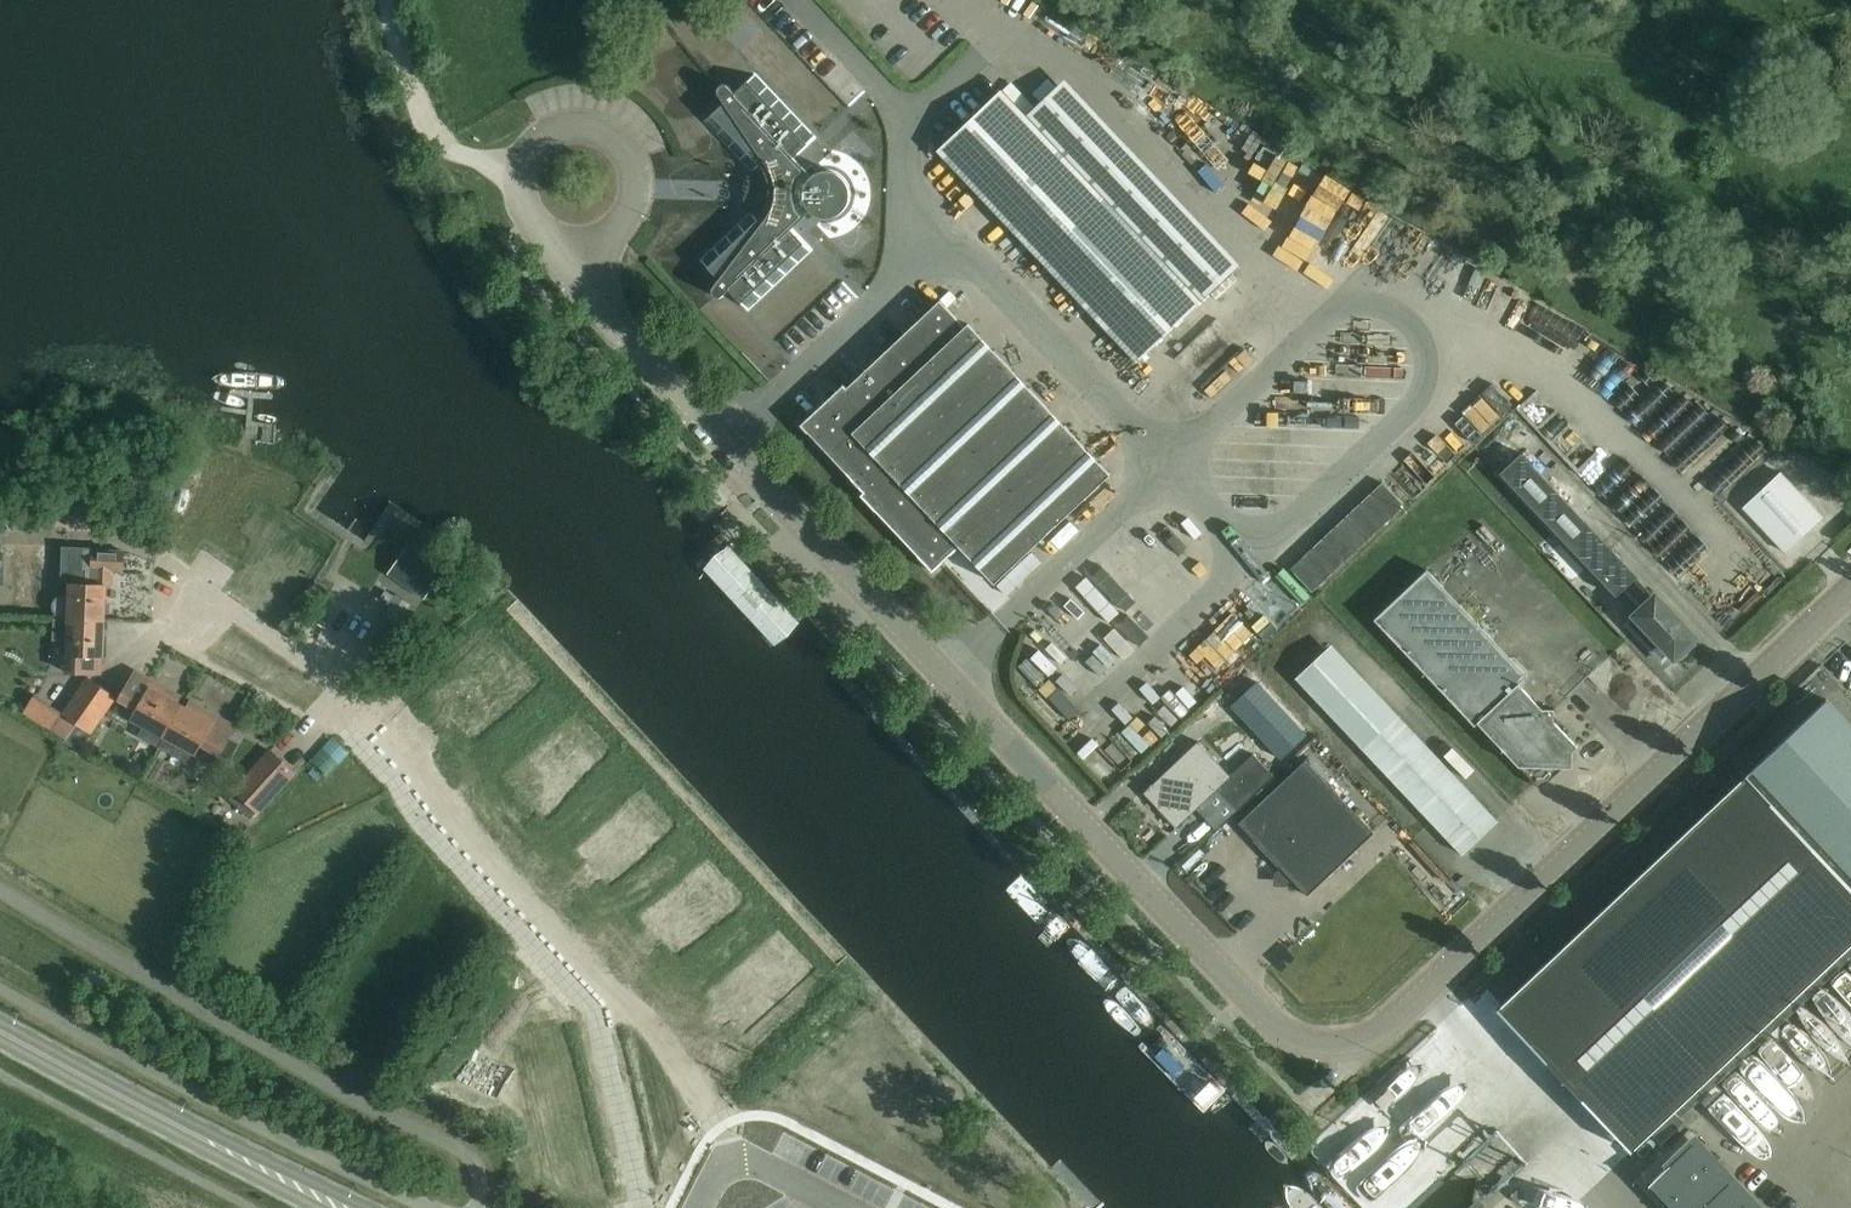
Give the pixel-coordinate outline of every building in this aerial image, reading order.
[(880,47),(895,36),(885,25),(871,36),(880,47)] [(751,213),(746,217),(701,259),(719,278),(713,287),(712,288),(712,290),(712,292),(713,294),(715,295),(716,296),(718,296),(720,296),(722,295),(729,288),(748,309),(811,249),(790,228),(810,210),(813,212),(817,214),(820,216),(824,216),(828,216),(832,215),(836,214),(839,212),(843,209),(845,206),(847,203),(848,199),(849,195),(849,191),(848,187),(847,183),(844,179),(842,176),(838,174),(835,172),(831,171),(827,170),(822,170),(818,172),(814,173),(811,176),(793,156),(814,136),(755,74),(734,93),(728,86),(726,85),(724,84),(722,84),(720,85),(719,87),(718,89),(717,91),(718,93),(724,102),(705,120),(752,170),(755,173),(757,177),(759,182),(760,187),(755,186),(755,196),(760,196),(759,200),(756,205),(754,209),(751,213)] [(1201,301),(1025,115),(1001,90),(937,150),(1137,361),(1201,301)] [(1354,234),(1368,205),(1356,199),(1351,211),(1343,228),(1354,234)] [(843,384),(805,420),(801,424),(864,491),(861,494),(932,570),(959,545),(994,583),(1110,474),(968,323),(965,326),(939,300),(846,387),(843,384)] [(1315,419),(1316,395),(1265,392),(1264,410),(1237,409),(1236,429),(1325,434),(1326,419),(1315,419)] [(1447,420),(1425,436),(1440,457),(1462,441),(1447,420)] [(1386,442),(1366,464),(1405,500),(1425,478),(1386,442)] [(1616,596),(1637,577),(1638,576),(1521,452),(1500,473),(1616,596)] [(1822,516),(1780,472),(1743,507),(1784,551),(1822,516)] [(1285,561),(1305,582),(1391,502),(1371,481),(1285,561)] [(160,523),(161,512),(152,511),(151,522),(160,523)] [(92,550),(71,550),(69,597),(64,596),(61,597),(57,598),(55,601),(54,604),(53,608),(54,611),(56,614),(59,616),(63,617),(69,617),(104,619),(106,584),(111,584),(112,570),(123,571),(124,550),(92,549),(92,550)] [(390,574),(424,597),(442,573),(407,549),(390,574)] [(704,575),(775,653),(804,626),(733,549),(704,575)] [(1147,597),(1159,586),(1125,550),(1113,561),(1147,597)] [(1099,574),(1132,609),(1143,598),(1111,563),(1099,574)] [(1285,609),(1301,600),(1282,564),(1265,573),(1285,609)] [(1571,751),(1572,751),(1577,746),(1553,720),(1554,708),(1542,708),(1518,683),(1527,675),(1427,569),(1374,619),(1474,725),(1477,722),(1540,788),(1564,766),(1571,766),(1571,751)] [(1119,623),(1130,610),(1095,579),(1084,591),(1119,623)] [(1240,602),(1266,630),(1287,611),(1261,583),(1240,602)] [(1693,637),(1647,587),(1635,598),(1643,607),(1627,623),(1662,660),(1670,652),(1674,655),(1677,653),(1680,656),(1694,643),(1690,640),(1693,637)] [(386,589),(380,598),(389,604),(395,595),(386,589)] [(398,625),(412,604),(397,594),(383,616),(398,625)] [(1237,608),(1227,616),(1248,642),(1258,634),(1237,608)] [(1084,650),(1099,639),(1078,612),(1063,623),(1084,650)] [(69,617),(69,618),(54,618),(53,638),(68,639),(67,655),(66,671),(101,673),(101,656),(103,656),(104,619),(69,617)] [(1228,618),(1206,634),(1225,661),(1247,645),(1228,618)] [(1201,637),(1152,683),(1175,708),(1224,662),(1201,637)] [(1026,639),(1010,654),(1021,666),(1013,673),(1024,685),(1049,662),(1026,639)] [(1462,854),(1498,820),(1398,714),(1393,719),(1326,648),(1295,677),(1462,854)] [(1047,713),(1091,671),(1070,649),(1026,690),(1047,713)] [(1236,697),(1261,677),(1247,659),(1221,679),(1236,697)] [(135,669),(130,678),(119,699),(137,709),(132,717),(144,724),(138,735),(159,746),(182,704),(151,687),(155,680),(135,669)] [(76,723),(102,686),(88,676),(63,713),(76,723)] [(1291,760),(1316,736),(1265,682),(1240,706),(1291,760)] [(115,695),(102,686),(76,723),(90,732),(115,695)] [(182,704),(159,746),(190,764),(196,753),(201,744),(220,754),(236,725),(202,706),(198,713),(182,704)] [(1745,775),(1497,1009),(1630,1151),(1850,943),(1850,732),(1825,705),(1747,778),(1745,775)] [(1148,787),(1143,792),(1176,827),(1218,788),(1238,810),(1274,775),(1253,753),(1230,775),(1198,740),(1152,784),(1151,783),(1148,786),(1148,787)] [(1305,750),(1336,778),(1344,770),(1314,741),(1305,750)] [(327,773),(340,760),(324,742),(310,755),(327,773)] [(270,750),(234,789),(258,812),(295,772),(270,750)] [(1305,760),(1238,822),(1281,867),(1280,878),(1291,878),(1307,895),(1374,832),(1305,760)] [(324,801),(328,814),(351,807),(348,794),(324,801)] [(1412,1115),(1398,1097),(1341,1139),(1355,1157),(1412,1115)] [(1674,1111),(1651,1133),(1661,1144),(1684,1122),(1674,1111)] [(1730,1183),(1692,1143),(1656,1177),(1684,1207),(1703,1207),(1730,1183)] [(1532,1178),(1516,1192),(1530,1207),(1557,1207),(1532,1178)] [(1703,1207),(1754,1207),(1730,1183),(1703,1207)]
